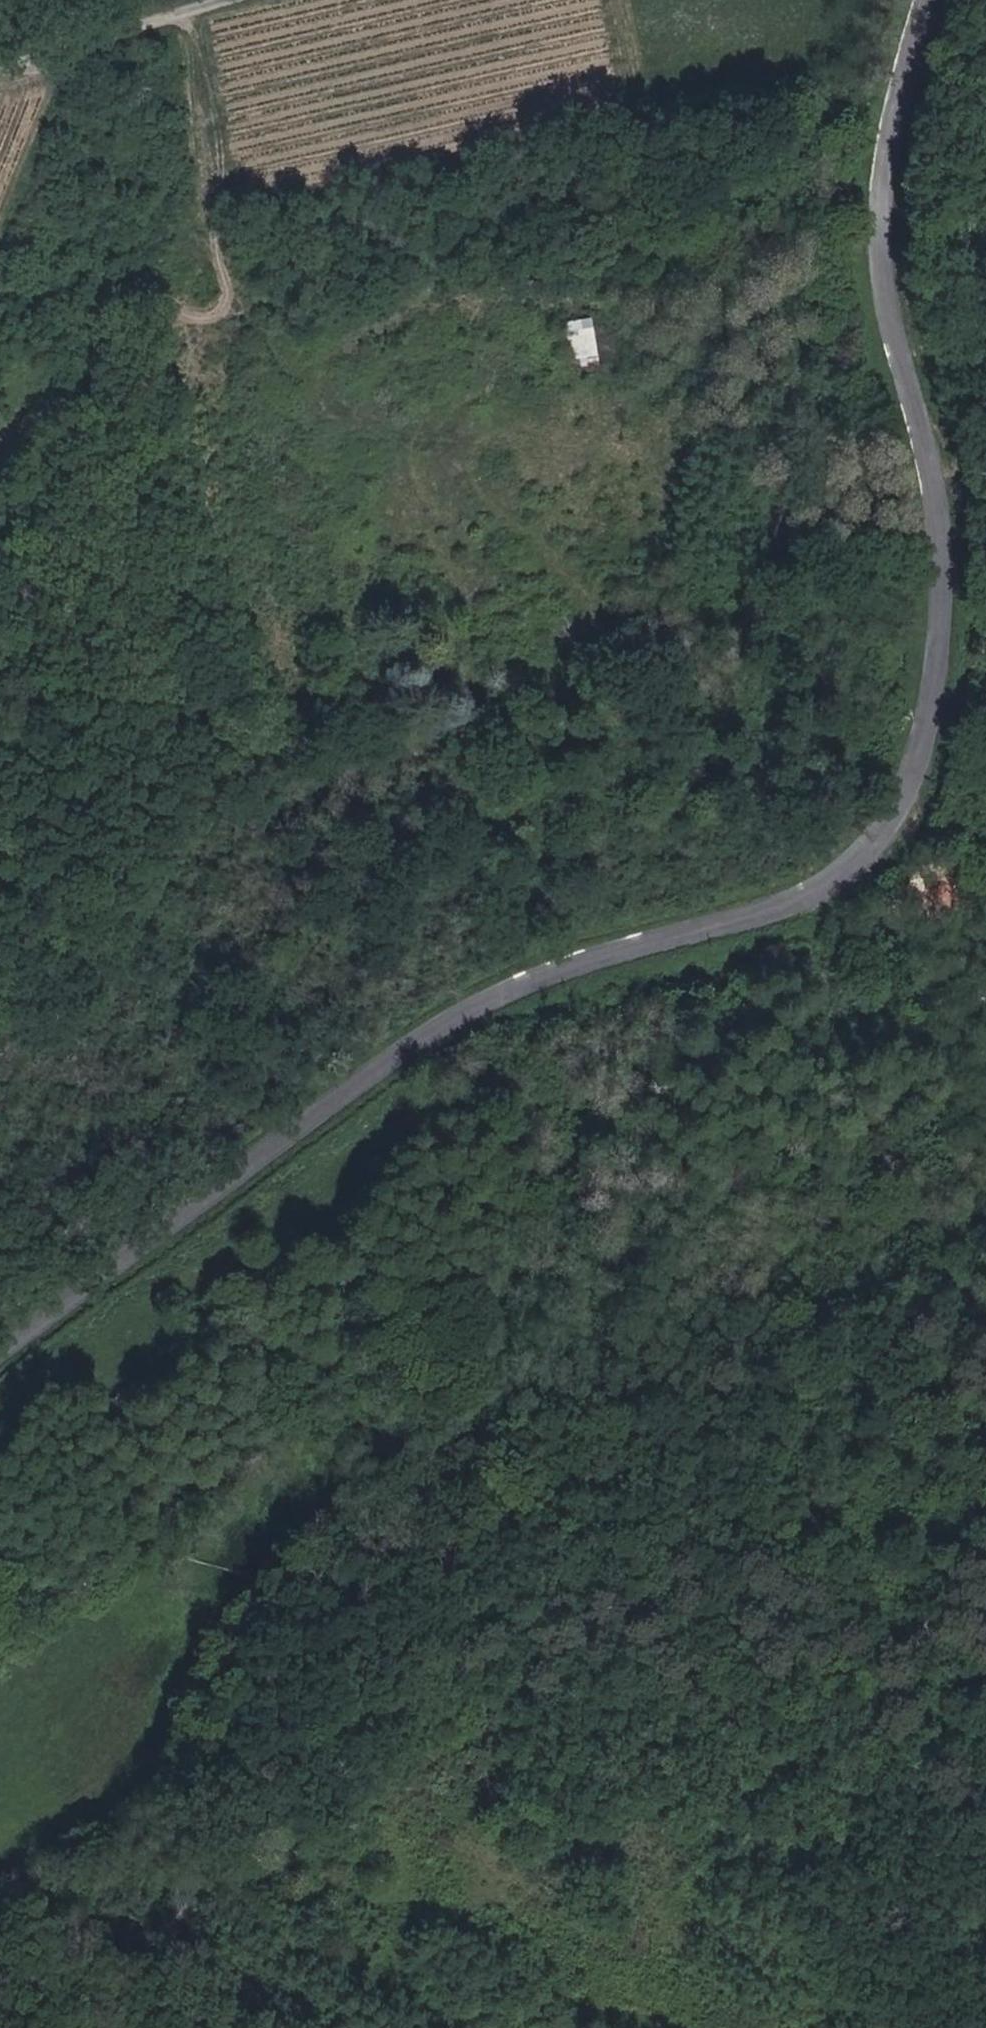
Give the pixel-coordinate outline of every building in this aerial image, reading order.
[(570,373),(596,370),(589,322),(563,326),(570,373)]
